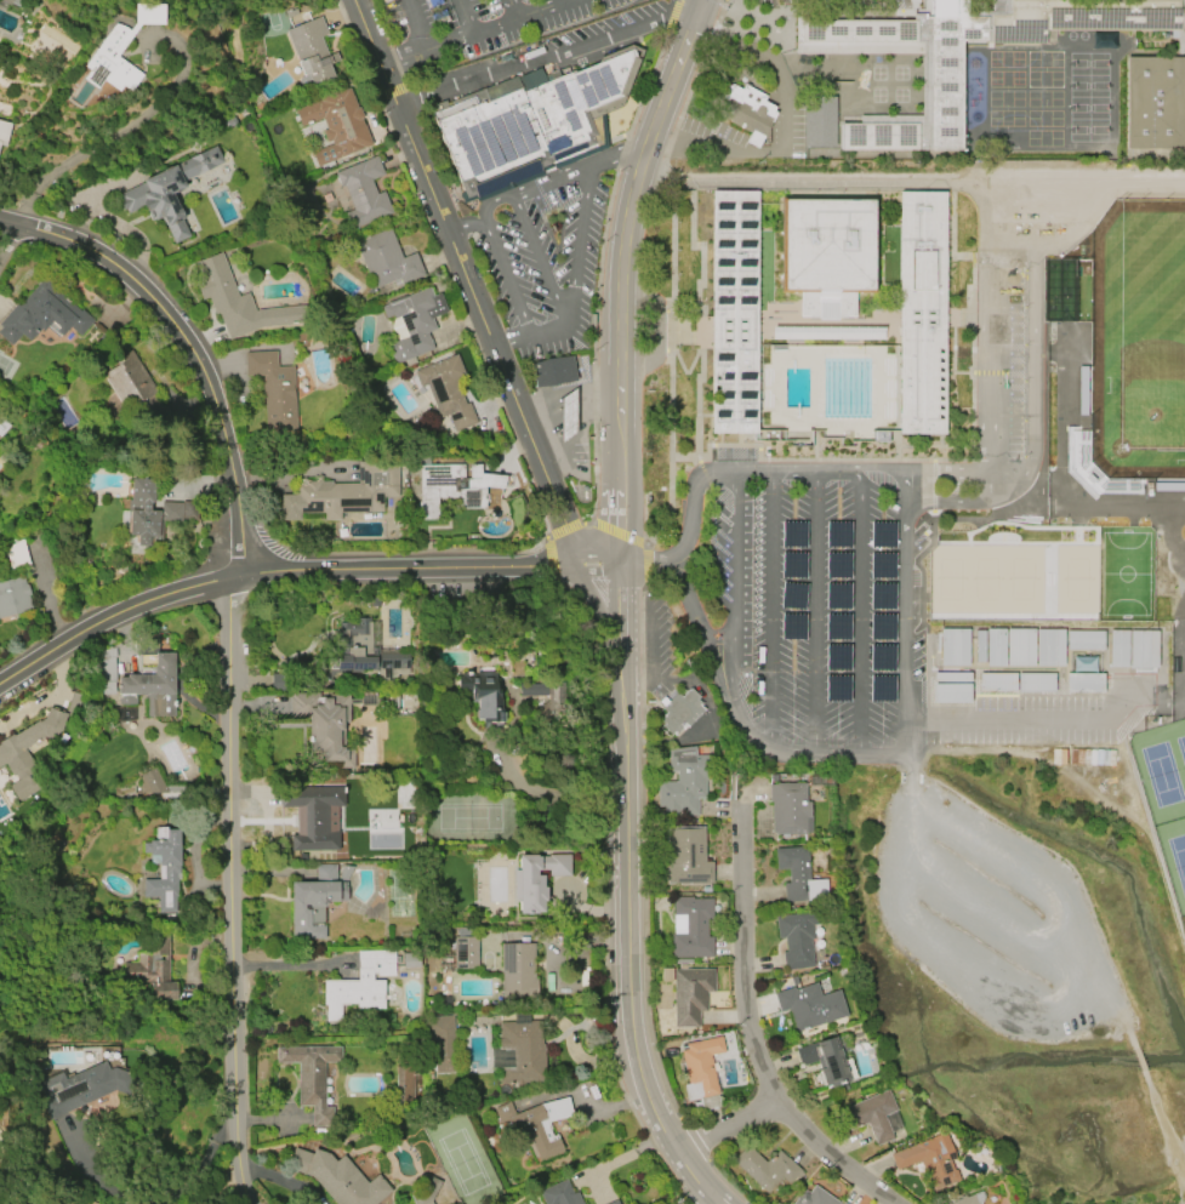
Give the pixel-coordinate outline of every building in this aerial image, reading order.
[(993,16),(993,0),(1183,0),(1183,32),(1058,34),(1058,48),(964,47),(964,51),(964,130),(964,152),(839,152),(839,119),(921,119),(921,56),(797,56),(796,19),(915,19),(915,16),(993,16)] [(82,65),(115,23),(125,27),(130,30),(135,24),(135,4),(165,5),(164,25),(141,24),(116,56),(141,74),(130,90),(123,85),(118,91),(103,79),(96,89),(82,79),(89,70),(82,65)] [(284,30),(319,16),(326,34),(319,38),(327,56),(335,52),(338,61),(327,65),(334,81),(313,90),(307,76),(303,78),(284,30)] [(514,78),(483,91),(446,104),(444,102),(426,109),(466,207),(606,149),(603,115),(622,108),(644,52),(628,47),(575,74),(520,95),(514,78)] [(1124,149),(1183,149),(1183,58),(1124,58),(1124,149)] [(731,84),(716,115),(752,135),(747,143),(760,149),(781,110),(767,102),(769,97),(746,85),(744,90),(731,84)] [(294,110),(319,101),(318,98),(347,86),(355,108),(358,108),(363,119),(360,119),(371,145),(315,167),(311,153),(331,144),(330,141),(326,143),(321,131),(325,130),(321,119),(301,127),(294,110)] [(834,147),(834,97),(804,97),(803,147),(834,147)] [(4,147),(0,146),(0,121),(10,124),(4,147)] [(118,194),(142,183),(141,181),(215,145),(222,162),(182,182),(184,187),(171,193),(182,218),(180,219),(188,236),(173,242),(163,218),(154,222),(153,219),(150,219),(148,212),(144,213),(142,207),(127,213),(125,210),(124,211),(118,199),(120,199),(118,194)] [(335,173),(376,155),(384,175),(371,181),(376,193),(383,190),(393,213),(351,232),(343,213),(353,209),(343,184),(340,187),(335,173)] [(757,189),(757,199),(756,432),(753,432),(711,432),(711,188),(757,189)] [(942,433),(898,433),(898,429),(899,199),(899,190),(944,190),(942,433)] [(871,199),(871,287),(854,287),(854,314),(799,314),(799,289),(781,289),(781,199),(871,199)] [(374,289),(354,241),(359,239),(358,238),(368,234),(369,236),(389,228),(401,258),(415,252),(425,276),(401,285),(399,278),(374,289)] [(255,309),(306,304),(307,323),(261,326),(228,339),(217,313),(215,314),(207,297),(201,301),(193,278),(199,275),(194,263),(221,252),(238,296),(247,292),(255,309)] [(11,346),(0,336),(0,329),(1,327),(0,327),(0,322),(16,304),(18,307),(45,276),(61,291),(58,295),(67,302),(69,301),(92,321),(80,336),(69,326),(61,336),(58,335),(56,337),(45,327),(42,331),(39,329),(28,341),(21,335),(11,346)] [(380,307),(428,287),(432,296),(440,293),(448,312),(431,318),(435,329),(426,332),(433,348),(412,356),(415,363),(404,367),(401,361),(394,364),(387,346),(398,341),(397,339),(397,338),(397,337),(397,335),(395,333),(394,332),(393,332),(393,331),(392,331),(392,330),(391,329),(391,327),(391,326),(391,325),(392,324),(392,323),(393,320),(394,319),(393,315),(384,319),(380,307)] [(131,348),(158,392),(154,394),(163,406),(139,421),(130,406),(125,410),(106,377),(108,376),(104,371),(119,361),(115,356),(131,348)] [(244,353),(277,350),(277,367),(294,366),(297,432),(266,433),(264,401),(262,401),(261,383),(263,383),(263,375),(245,376),(244,353)] [(412,371),(456,354),(465,377),(455,381),(463,404),(468,401),(477,422),(454,432),(448,415),(439,418),(426,384),(420,387),(412,371)] [(535,387),(552,386),(576,380),(571,355),(547,358),(529,364),(535,387)] [(331,484),(357,483),(357,462),(397,462),(398,496),(382,496),(382,512),(338,512),(338,520),(325,520),(325,512),(298,512),(298,519),(280,519),(280,493),(295,493),(295,484),(306,484),(306,480),(331,480),(331,484)] [(485,508),(458,509),(458,498),(437,498),(438,519),(417,520),(416,502),(418,502),(418,466),(480,463),(480,473),(505,475),(502,489),(484,487),(485,508)] [(182,503),(182,521),(160,520),(160,538),(129,537),(130,509),(127,509),(127,500),(129,500),(130,477),(154,478),(153,502),(150,503),(150,510),(160,510),(160,502),(182,503)] [(11,569),(28,564),(22,542),(5,546),(11,569)] [(32,610),(0,618),(0,582),(22,576),(24,586),(25,584),(29,597),(28,597),(32,610)] [(397,679),(377,679),(377,671),(375,671),(375,669),(360,669),(360,672),(349,672),(349,669),(336,669),(335,639),(330,639),(330,630),(337,629),(337,621),(355,620),(355,617),(371,617),(371,647),(411,646),(411,675),(397,675),(397,679)] [(940,632),(1161,632),(1161,672),(1105,672),(1105,689),(973,689),(973,701),(940,701),(940,632)] [(126,674),(153,674),(153,667),(154,667),(154,654),(173,654),(175,717),(144,718),(144,696),(135,696),(135,704),(118,704),(118,678),(126,678),(126,674)] [(475,673),(494,673),(494,690),(500,690),(500,720),(482,720),(482,718),(474,718),(474,711),(475,709),(475,698),(473,698),(473,691),(457,691),(457,675),(475,675),(475,673)] [(561,683),(518,684),(519,696),(546,696),(547,712),(562,711),(561,683)] [(703,711),(686,727),(685,725),(674,736),(672,734),(670,736),(661,726),(663,724),(659,719),(663,714),(659,711),(663,707),(659,701),(662,697),(667,702),(677,694),(680,697),(689,689),(702,702),(700,706),(703,711)] [(291,695),(318,694),(318,698),(329,698),(329,695),(348,694),(348,700),(359,700),(359,692),(375,692),(375,700),(386,698),(386,697),(397,697),(398,713),(387,713),(386,704),(376,704),(376,707),(359,707),(359,704),(348,704),(349,723),(342,724),(342,751),(353,751),(353,769),(335,769),(335,763),(321,763),(321,752),(308,752),(308,718),(290,718),(289,697),(291,697),(291,695)] [(25,748),(69,730),(63,715),(0,740),(0,767),(6,765),(14,782),(9,784),(15,800),(41,789),(25,748)] [(656,781),(676,782),(676,772),(667,772),(667,751),(694,747),(695,755),(712,755),(712,781),(703,781),(705,799),(697,799),(697,816),(662,817),(662,808),(656,808),(656,781)] [(769,784),(770,836),(810,835),(810,801),(805,801),(805,783),(769,784)] [(338,851),(338,831),(330,831),(329,807),(344,807),(343,786),(280,787),(280,808),(301,808),(302,834),(290,834),(290,851),(338,851)] [(712,883),(666,883),(666,827),(703,826),(703,862),(712,862),(712,883)] [(178,829),(180,880),(176,880),(177,913),(158,914),(156,897),(142,897),(142,880),(158,879),(158,855),(148,855),(148,840),(164,840),(164,829),(178,829)] [(774,849),(807,846),(809,880),(826,879),(827,898),(784,902),(782,883),(788,883),(787,869),(775,869),(774,849)] [(518,855),(536,855),(536,856),(548,856),(548,855),(568,855),(569,875),(548,875),(548,869),(535,869),(535,875),(542,875),(542,888),(545,888),(546,900),(541,902),(541,913),(519,913),(518,855)] [(324,941),(290,941),(290,881),(314,881),(314,865),(335,863),(335,881),(346,881),(346,901),(326,901),(324,905),(324,907),(321,907),(321,925),(324,925),(324,941)] [(672,934),(683,934),(683,915),(673,915),(673,897),(693,897),(693,898),(712,898),(712,921),(707,921),(707,937),(713,937),(713,958),(672,958),(672,934)] [(774,917),(817,911),(820,925),(811,926),(813,938),(809,940),(813,966),(785,970),(782,952),(785,952),(784,937),(777,938),(774,917)] [(124,963),(137,963),(137,953),(144,953),(144,931),(169,931),(169,982),(176,982),(176,1000),(163,1000),(163,1005),(152,1005),(152,983),(124,983),(124,963)] [(453,938),(454,969),(477,969),(476,937),(453,938)] [(534,943),(532,978),(536,980),(536,999),(501,998),(501,993),(497,993),(497,977),(501,977),(501,942),(534,943)] [(358,952),(393,952),(393,957),(403,957),(403,954),(420,954),(418,968),(403,968),(403,964),(393,964),(393,976),(377,976),(377,974),(372,974),(372,980),(383,980),(383,1009),(357,1009),(357,1004),(348,1004),(348,1005),(341,1005),(341,1022),(325,1022),(325,1006),(323,1006),(323,980),(357,980),(357,969),(358,969),(358,952)] [(673,1027),(672,969),(713,969),(713,993),(706,993),(706,1011),(697,1011),(699,1027),(673,1027)] [(773,993),(792,987),(793,989),(816,982),(820,995),(838,989),(847,1015),(794,1032),(788,1010),(779,1012),(773,993)] [(425,1016),(452,1015),(455,1072),(435,1072),(434,1042),(426,1043),(425,1016)] [(497,1022),(540,1020),(541,1044),(542,1044),(545,1083),(500,1084),(499,1067),(490,1068),(489,1048),(499,1048),(497,1022)] [(849,1049),(839,1051),(849,1082),(830,1089),(828,1086),(824,1088),(815,1061),(801,1066),(794,1050),(834,1035),(836,1039),(845,1035),(849,1049)] [(685,1044),(720,1037),(724,1052),(710,1055),(717,1094),(719,1107),(694,1112),(693,1102),(699,1101),(697,1100),(686,1102),(683,1084),(686,1084),(679,1050),(686,1049),(685,1044)] [(275,1046),(340,1046),(340,1062),(324,1062),(324,1107),(332,1107),(332,1126),(312,1126),(312,1106),(297,1106),(297,1062),(275,1062),(275,1046)] [(65,1078),(104,1060),(109,1068),(114,1066),(129,1073),(133,1080),(132,1088),(127,1091),(119,1091),(112,1089),(44,1120),(35,1102),(41,1100),(34,1084),(63,1071),(65,1078)] [(396,1100),(414,1099),(413,1065),(395,1065),(396,1100)] [(887,1090),(895,1109),(883,1115),(893,1140),(876,1147),(865,1124),(848,1131),(839,1109),(887,1090)] [(564,1152),(539,1162),(528,1134),(513,1140),(506,1120),(500,1123),(494,1108),(509,1102),(514,1114),(540,1103),(568,1097),(572,1114),(548,1122),(552,1136),(556,1135),(564,1152)] [(885,1115),(893,1138),(904,1134),(896,1111),(885,1115)] [(918,1162),(895,1171),(889,1154),(944,1131),(952,1151),(947,1153),(958,1180),(932,1191),(918,1162)] [(747,1145),(765,1162),(776,1149),(802,1172),(790,1186),(781,1179),(768,1194),(731,1162),(747,1145)] [(391,1191),(375,1203),(335,1203),(312,1177),(285,1168),(294,1147),(311,1153),(313,1147),(327,1153),(335,1162),(341,1156),(366,1183),(376,1174),(391,1191)] [(431,1202),(432,1203),(414,1203),(410,1194),(422,1189),(428,1176),(440,1181),(431,1202)] [(577,1192),(583,1203),(544,1203),(539,1192),(566,1180),(572,1194),(577,1192)] [(839,1200),(845,1203),(792,1203),(803,1189),(808,1193),(814,1185),(838,1202),(839,1200)] [(982,1197),(979,1203),(948,1203),(981,1191),(982,1197)]
